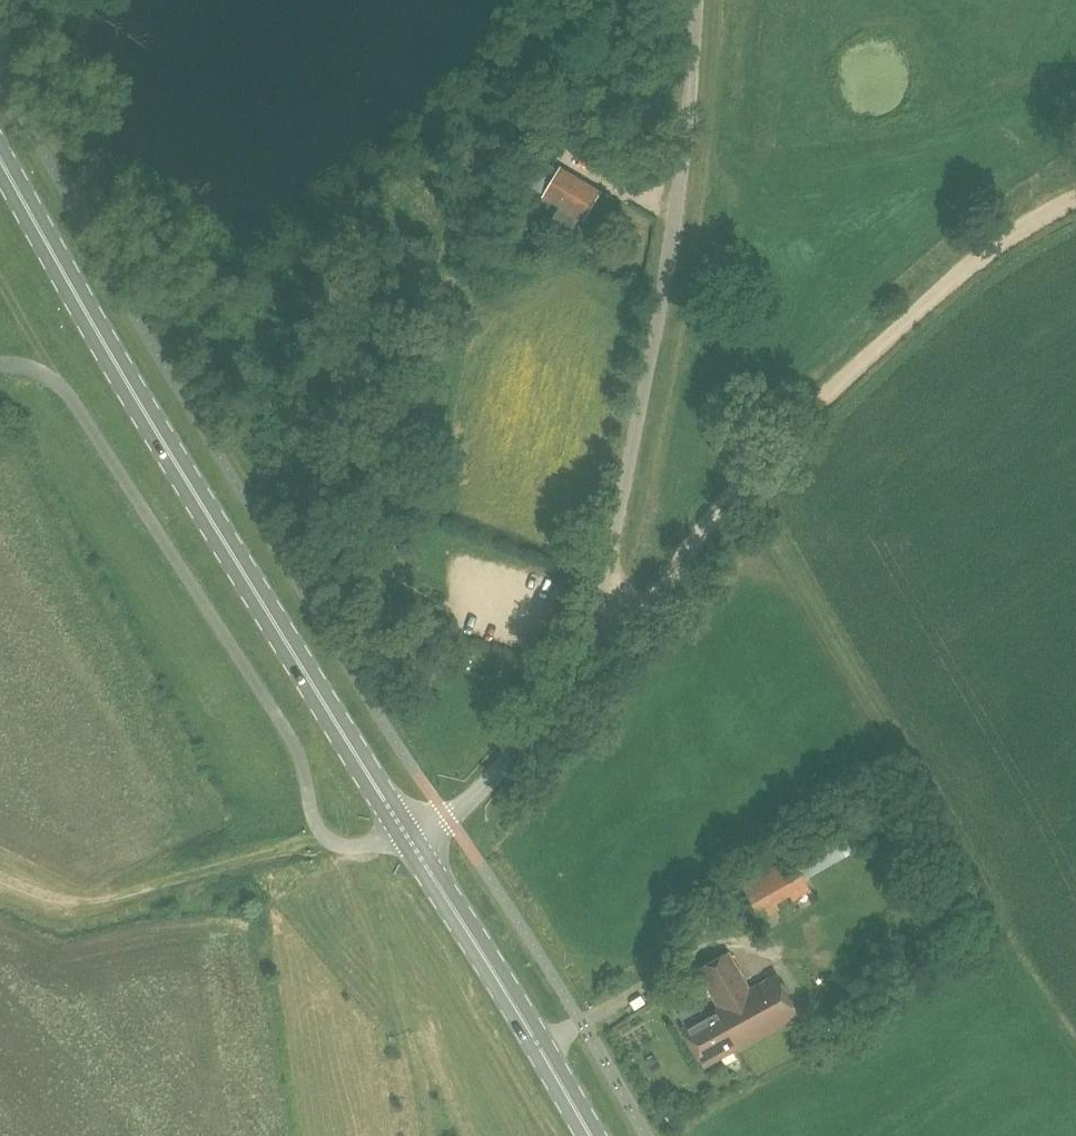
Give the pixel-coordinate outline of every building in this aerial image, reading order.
[(610,97),(620,105),(629,92),(618,84),(610,97)] [(545,198),(584,221),(601,192),(561,169),(559,172),(531,155),(515,180),(545,198)] [(744,886),(756,907),(763,919),(780,909),(777,903),(790,895),(793,901),(812,890),(817,900),(827,894),(816,875),(811,878),(810,876),(816,872),(817,874),(847,858),(846,856),(853,852),(840,828),(792,855),(793,858),(744,886)] [(753,992),(741,970),(732,953),(700,970),(722,1009),(686,1029),(707,1067),(800,1016),(779,977),(753,992)]
